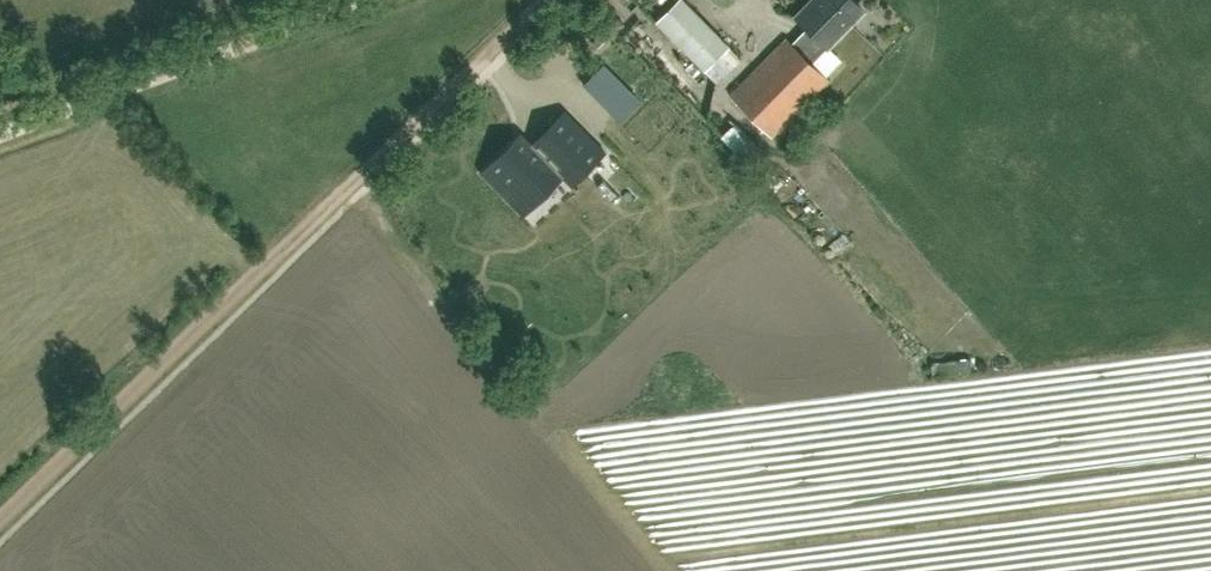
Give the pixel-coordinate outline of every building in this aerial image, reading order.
[(730,45),(684,0),(677,0),(657,20),(706,69),(730,45)] [(797,17),(808,27),(793,43),(788,38),(732,95),(773,135),(828,80),(809,61),(825,44),(828,47),(864,10),(854,0),(814,0),(797,17)] [(652,68),(662,57),(649,46),(639,57),(652,68)] [(679,96),(693,85),(684,74),(670,85),(679,96)] [(519,133),(489,164),(531,206),(561,176),(556,171),(575,153),(590,168),(612,147),(590,125),(586,129),(565,108),(535,138),(529,143),(519,133)]
